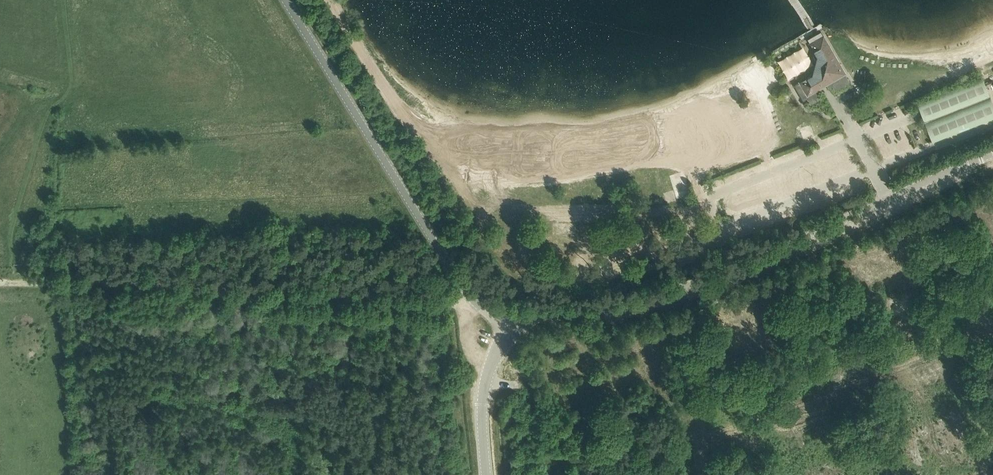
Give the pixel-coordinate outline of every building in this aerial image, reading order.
[(823,36),(815,41),(811,43),(821,61),(815,65),(819,71),(800,81),(802,83),(796,86),(804,100),(807,98),(811,103),(822,96),(820,93),(823,91),(820,86),(826,83),(829,87),(832,85),(835,90),(849,81),(823,36)] [(982,75),(916,101),(932,142),(992,118),(992,104),(982,75)] [(776,99),(779,108),(795,102),(792,93),(776,99)] [(764,100),(767,108),(774,105),(771,97),(764,100)] [(687,186),(676,189),(678,197),(689,194),(687,186)]
